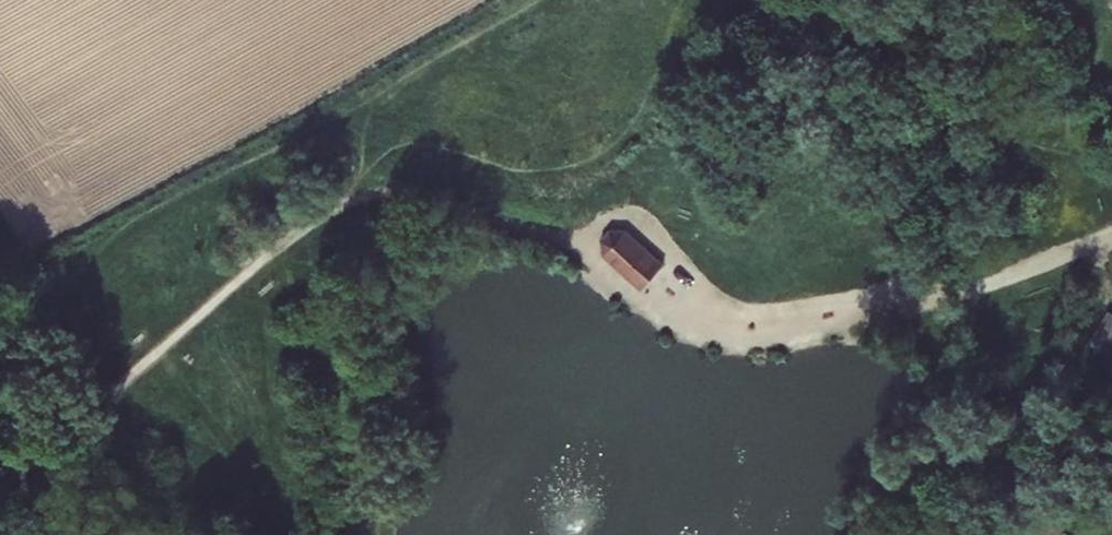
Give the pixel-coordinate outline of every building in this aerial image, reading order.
[(665,263),(626,229),(614,229),(605,238),(601,240),(603,251),(642,287),(652,276),(665,263)]
